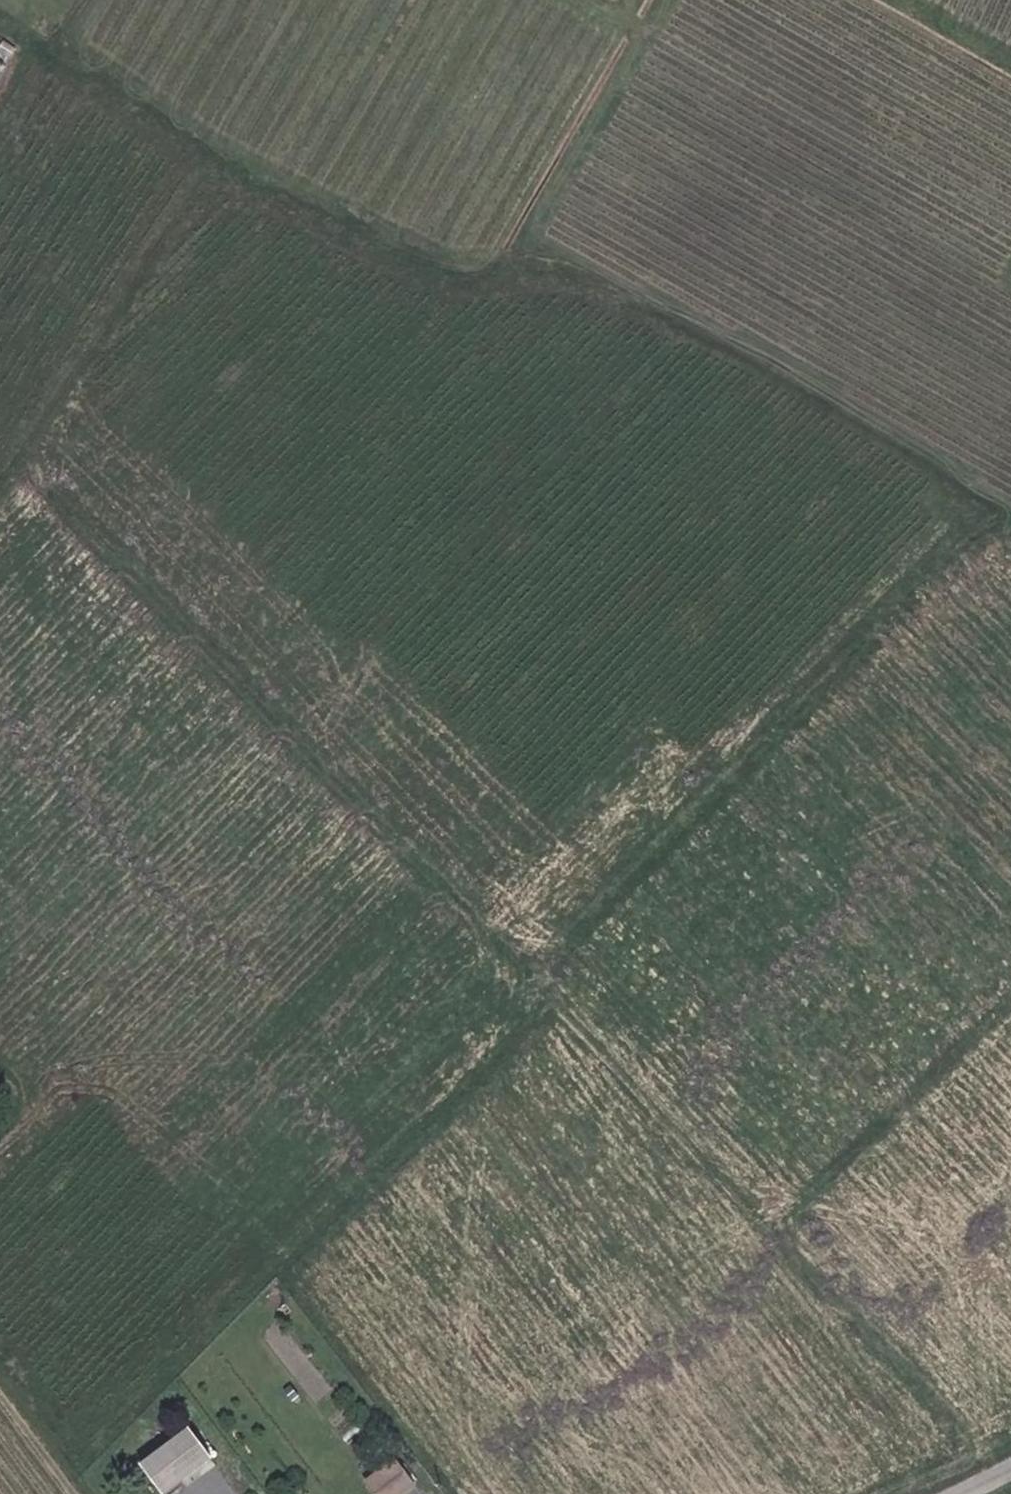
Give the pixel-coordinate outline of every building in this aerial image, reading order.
[(193,1452),(144,1488),(148,1493),(197,1493),(215,1480),(193,1452)] [(391,1481),(374,1493),(401,1493),(391,1481)]
